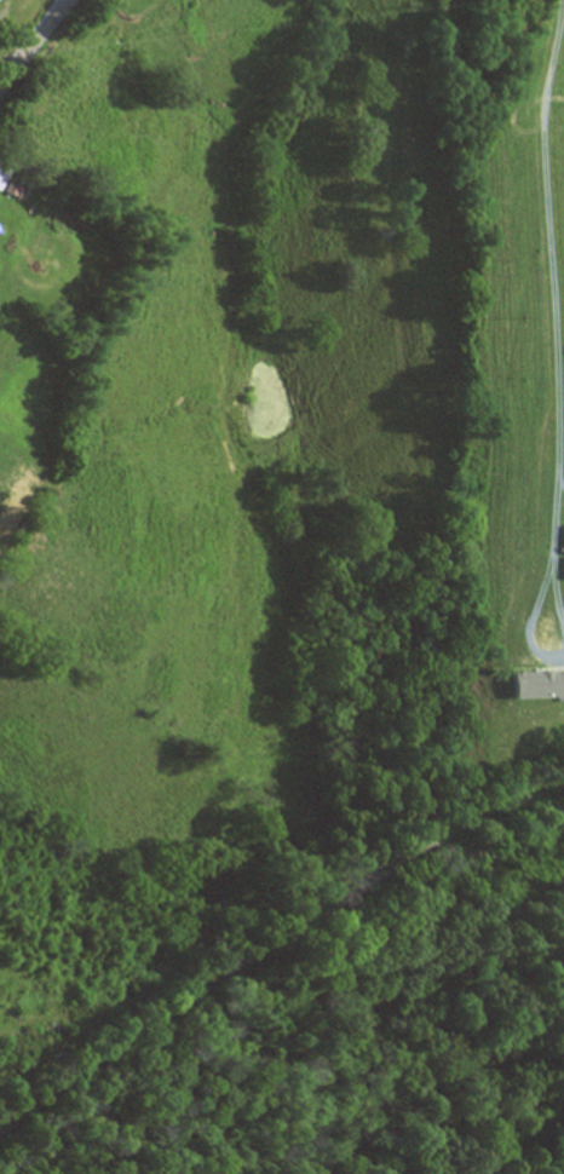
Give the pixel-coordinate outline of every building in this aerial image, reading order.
[(11,172),(0,166),(0,196),(11,172)]
